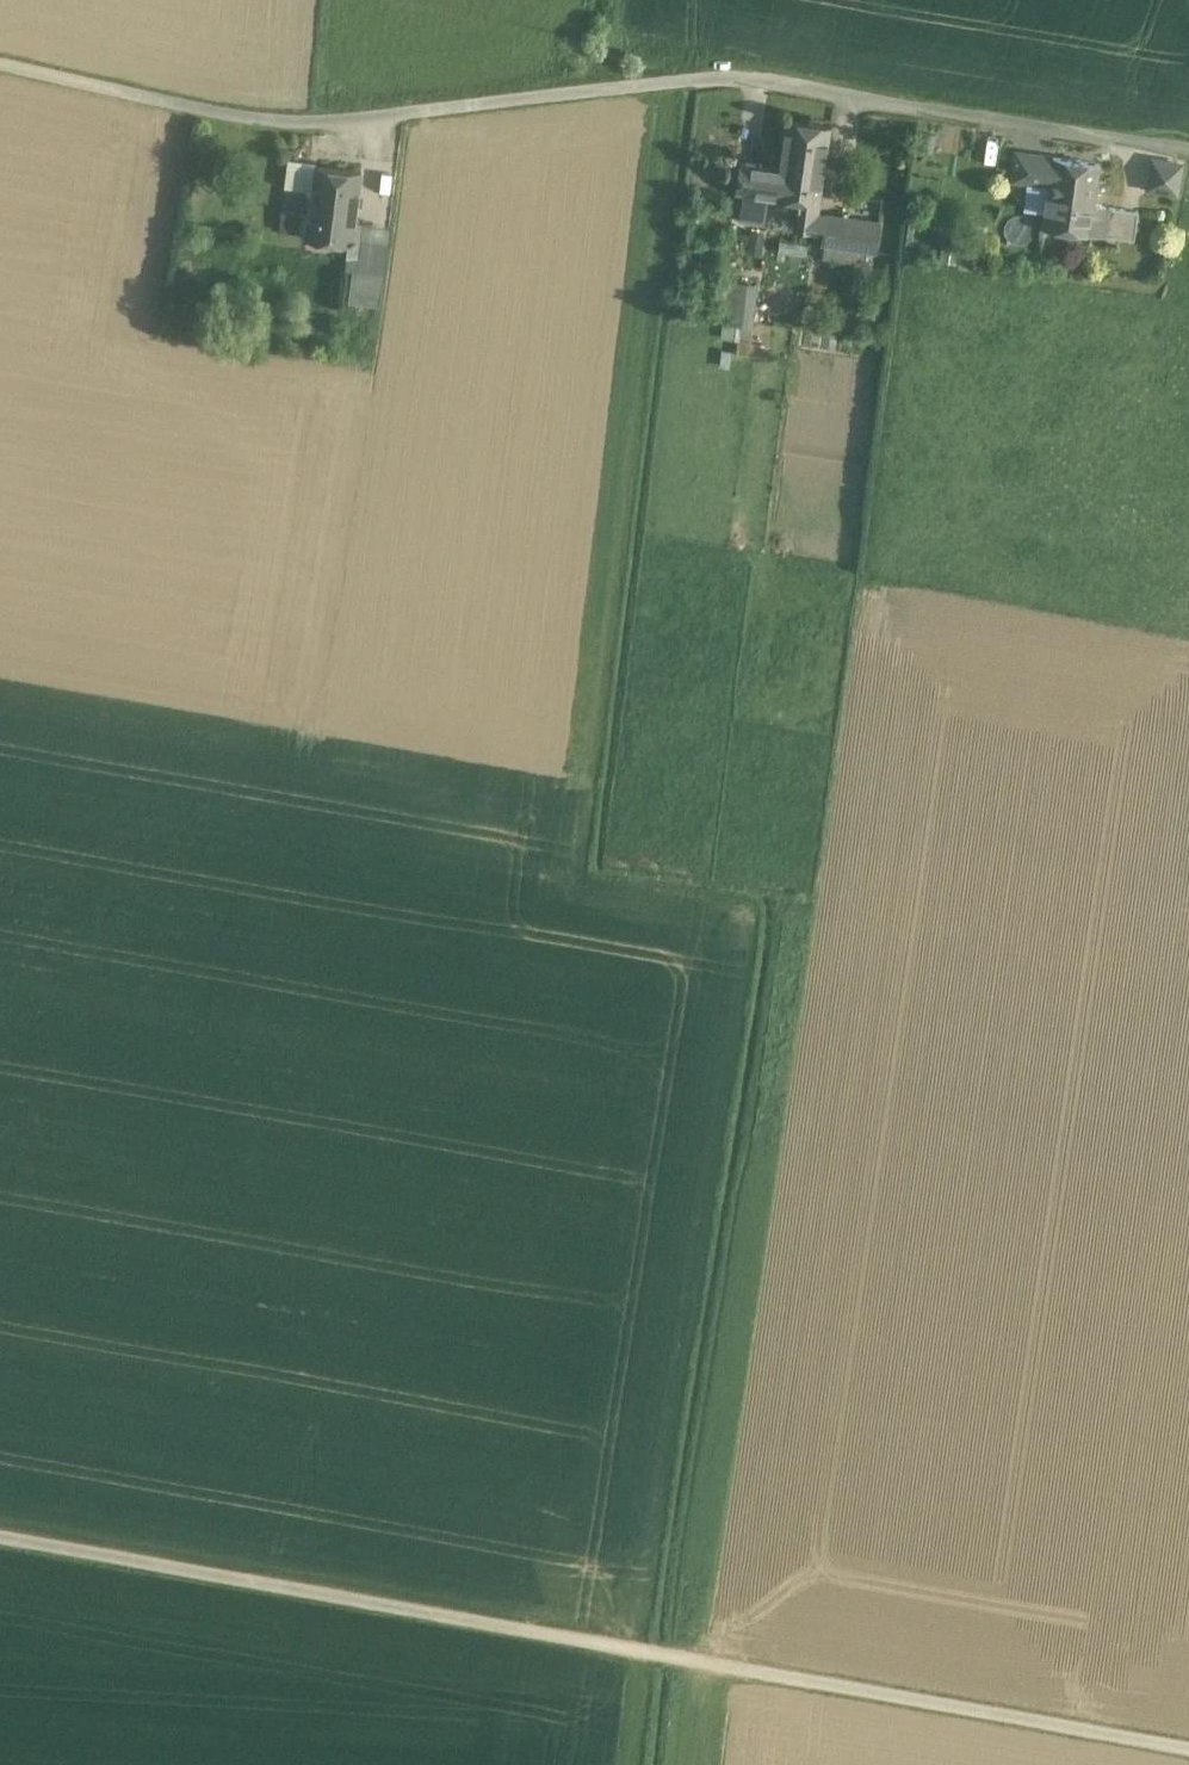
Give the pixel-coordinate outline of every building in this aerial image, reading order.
[(814,123),(786,119),(779,167),(770,166),(759,164),(754,194),(744,193),(743,203),(767,206),(768,196),(801,201),(797,227),(816,229),(831,126),(814,123)] [(1100,163),(1053,157),(1017,152),(1014,178),(1050,183),(1048,192),(1048,193),(1095,200),(1100,163)] [(1181,164),(1153,159),(1148,187),(1177,192),(1181,164)] [(759,164),(740,162),(736,192),(744,193),(754,194),(759,164)] [(362,172),(316,166),(307,238),(348,243),(352,244),(355,222),(362,172)] [(1095,200),(1048,193),(1048,192),(1045,211),(1046,211),(1044,227),(1116,237),(1120,208),(1094,205),(1095,200)] [(767,206),(743,203),(740,220),(764,224),(767,206)] [(1138,211),(1120,208),(1116,237),(1134,239),(1138,211)] [(843,216),(825,213),(821,243),(839,246),(843,216)] [(882,222),(843,216),(839,246),(877,251),(882,222)] [(352,244),(348,243),(347,253),(349,254),(363,255),(367,224),(355,222),(352,244)] [(363,255),(349,254),(347,270),(353,270),(383,274),(388,227),(367,224),(363,255)] [(383,274),(353,270),(348,302),(379,306),(383,274)] [(726,335),(755,334),(753,280),(724,281),(726,335)]
